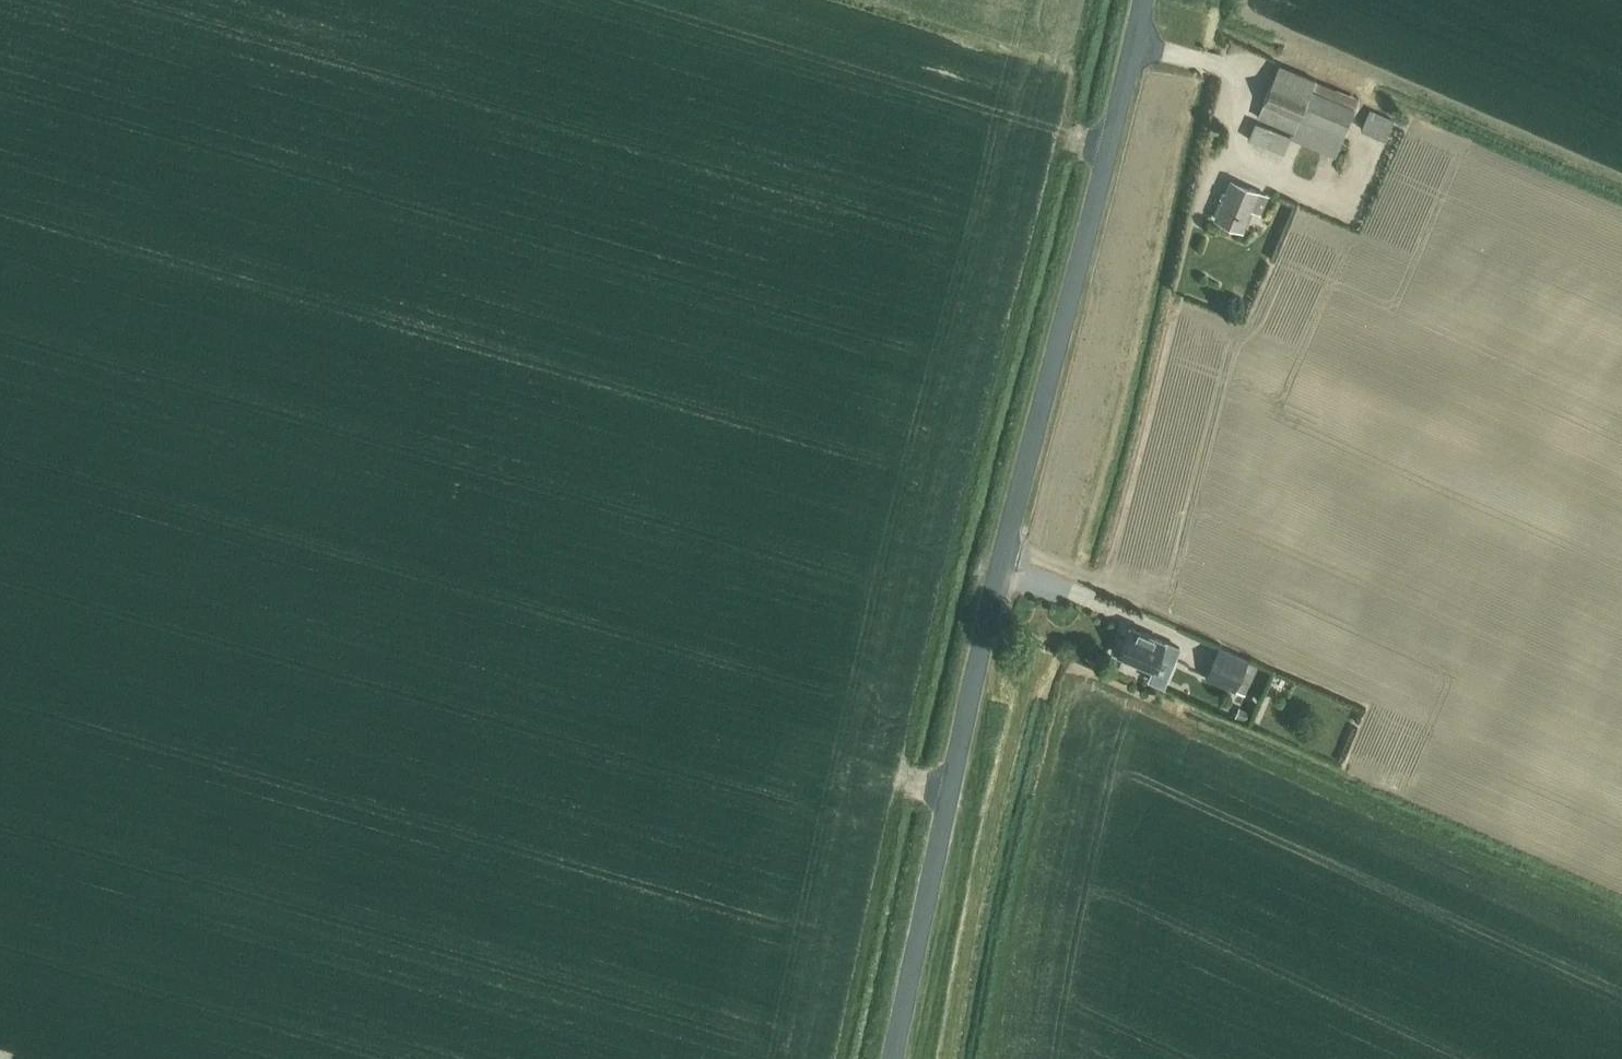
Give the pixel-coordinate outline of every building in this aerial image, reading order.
[(1359,99),(1279,65),(1258,116),(1294,131),(1291,138),(1335,156),(1359,99)] [(1395,120),(1370,108),(1361,128),(1386,140),(1395,120)] [(1256,120),(1248,138),(1284,154),(1292,136),(1256,120)] [(1268,196),(1231,180),(1215,218),(1245,231),(1253,211),(1261,214),(1268,196)] [(1120,655),(1119,656),(1153,670),(1160,655),(1175,661),(1181,647),(1167,641),(1168,640),(1131,625),(1124,640),(1119,638),(1113,653),(1120,655)] [(1218,648),(1205,676),(1236,690),(1237,689),(1245,693),(1255,672),(1246,668),(1249,662),(1218,648)] [(1239,706),(1235,716),(1245,720),(1249,710),(1239,706)]
